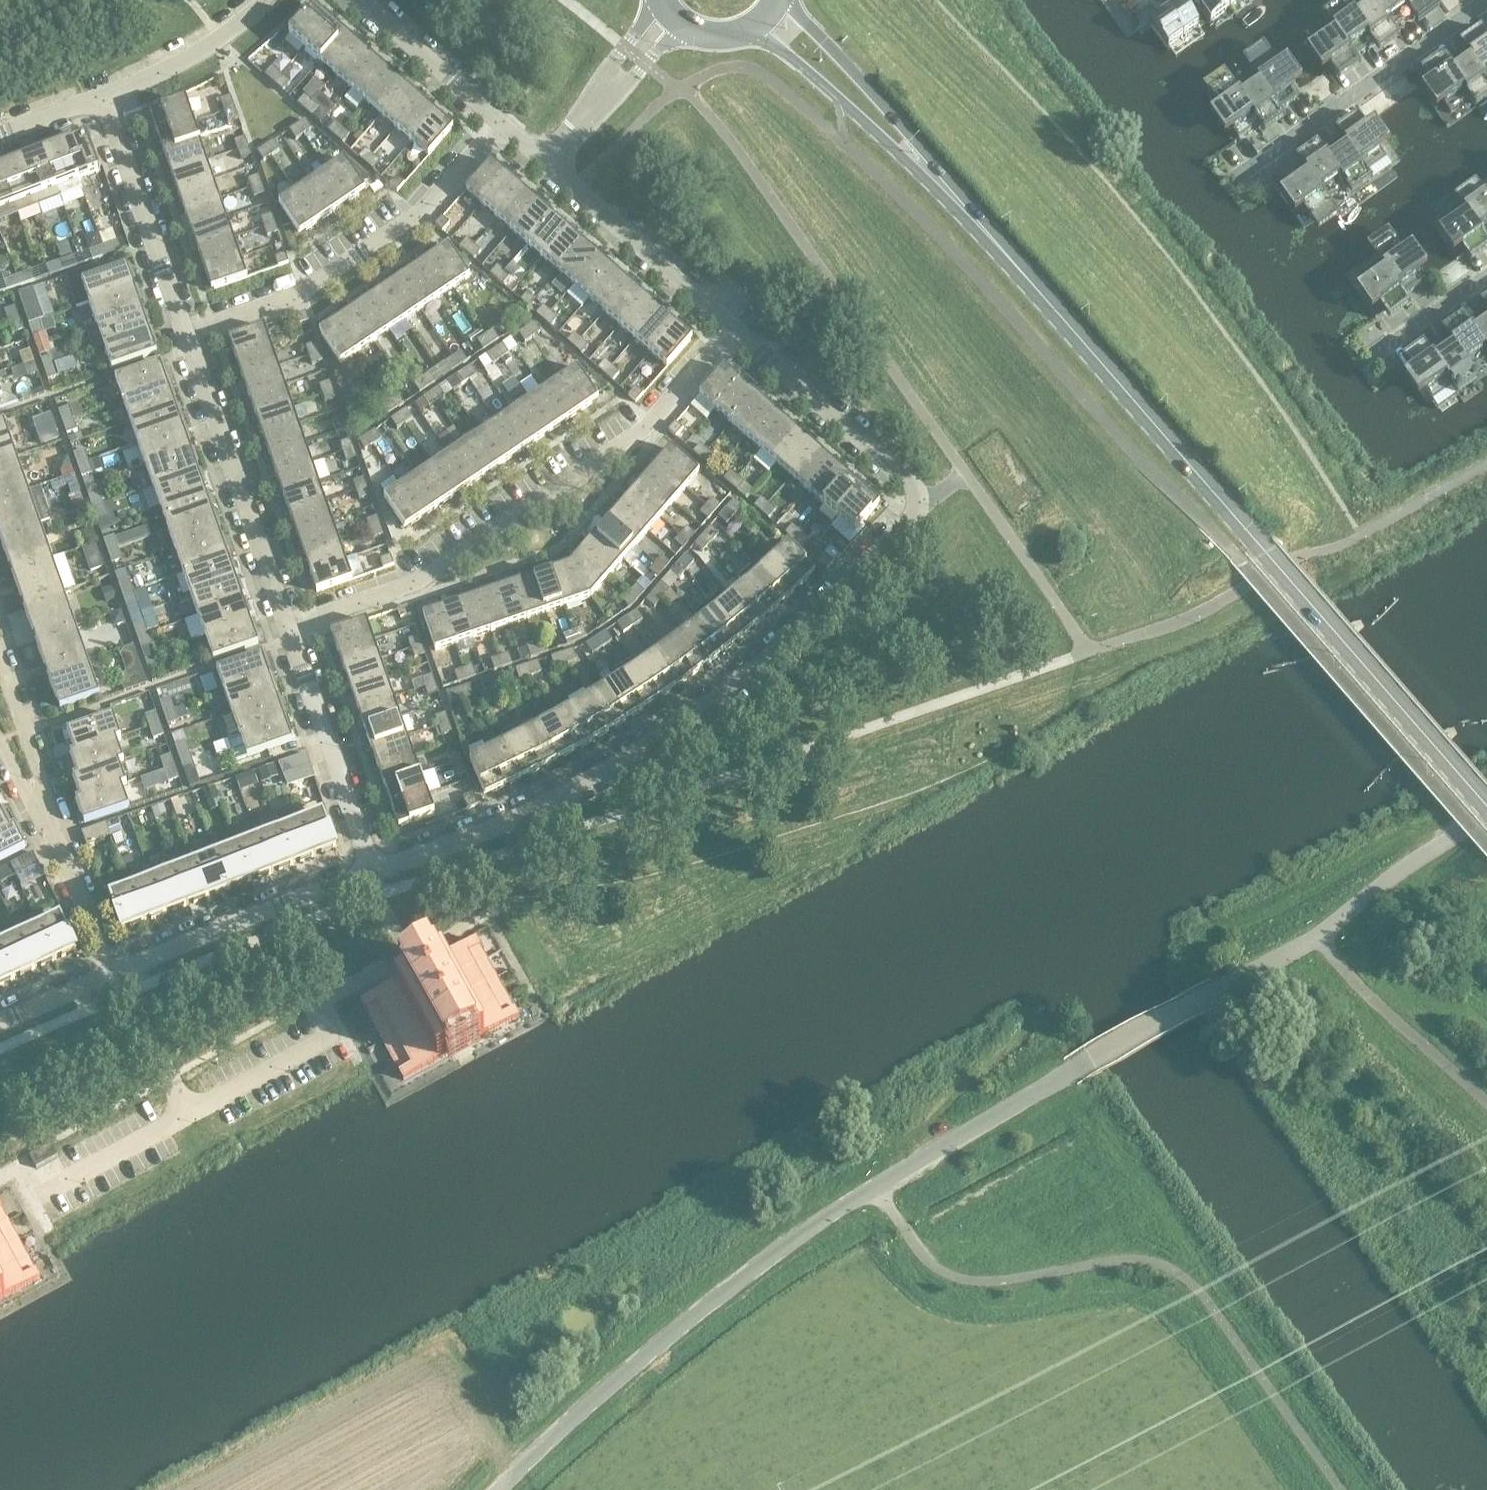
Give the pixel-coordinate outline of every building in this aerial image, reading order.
[(1224,0),(1193,0),(1210,24),(1230,9),(1224,0)] [(1230,9),(1244,0),(1224,0),(1230,9)] [(1351,8),(1345,0),(1323,15),(1329,24),(1330,23),(1354,58),(1355,57),(1373,45),(1374,44),(1349,9),(1351,8)] [(1373,0),(1362,0),(1351,8),(1349,9),(1374,44),(1373,45),(1379,53),(1400,37),(1395,29),(1394,30),(1373,0)] [(1394,30),(1395,29),(1412,17),(1413,16),(1402,0),(1373,0),(1394,30)] [(1413,16),(1412,17),(1418,25),(1440,10),(1433,0),(1402,0),(1413,16)] [(1182,2),(1152,23),(1151,24),(1168,49),(1199,27),(1182,2)] [(289,34),(305,48),(330,20),(314,5),(289,34)] [(345,33),(330,20),(305,48),(320,61),(345,33)] [(1354,58),(1330,23),(1329,24),(1309,37),(1313,42),(1304,48),(1320,70),(1328,64),(1339,80),(1361,65),(1355,57),(1354,58)] [(1465,51),(1466,50),(1486,80),(1486,36),(1481,27),(1459,43),(1465,51)] [(360,46),(345,33),(320,61),(335,75),(360,46)] [(1278,66),(1263,45),(1242,60),(1253,77),(1254,76),(1279,111),(1280,110),(1300,96),(1294,88),(1302,82),(1287,61),(1278,66)] [(376,60),(360,46),(335,75),(351,88),(376,60)] [(1466,50),(1465,51),(1447,63),(1446,64),(1471,99),(1470,99),(1476,108),(1486,100),(1486,80),(1466,50)] [(1420,70),(1426,78),(1431,87),(1423,92),(1439,114),(1447,108),(1450,113),(1470,99),(1471,99),(1446,64),(1447,63),(1442,55),(1420,70)] [(391,73),(376,60),(351,88),(366,102),(391,73)] [(272,67),(265,75),(274,83),(281,75),(272,67)] [(1236,89),(1224,72),(1202,88),(1217,109),(1209,115),(1225,137),(1233,131),(1239,139),(1258,125),(1259,125),(1235,90),(1236,89)] [(406,87),(391,73),(366,102),(381,115),(406,87)] [(290,83),(281,75),(274,83),(283,91),(290,83)] [(1279,111),(1254,76),(1253,77),(1236,89),(1235,90),(1259,125),(1258,125),(1264,134),(1286,118),(1280,110),(1279,111)] [(422,100),(406,87),(381,115),(397,129),(422,100)] [(305,95),(297,104),(305,110),(312,102),(305,95)] [(235,108),(231,96),(220,100),(224,111),(235,108)] [(437,114),(422,100),(397,129),(412,142),(437,114)] [(151,114),(158,135),(193,122),(186,102),(151,114)] [(319,108),(312,102),(305,110),(312,116),(319,108)] [(239,119),(235,108),(224,111),(228,123),(239,119)] [(453,128),(437,114),(412,142),(428,156),(453,128)] [(1335,130),(1341,138),(1342,138),(1366,172),(1367,172),(1387,158),(1383,153),(1392,147),(1376,125),(1368,131),(1357,115),(1335,130)] [(311,129),(305,120),(297,125),(303,134),(311,129)] [(200,141),(193,122),(158,135),(164,154),(200,141)] [(335,122),(328,131),(335,137),(342,129),(335,122)] [(303,134),(297,125),(289,130),(295,140),(303,134)] [(350,135),(342,129),(335,137),(342,143),(350,135)] [(100,171),(87,137),(64,145),(78,180),(100,171)] [(248,146),(245,137),(235,141),(238,150),(248,146)] [(1342,138),(1341,138),(1323,151),(1322,151),(1347,186),(1346,187),(1351,195),(1373,180),(1367,172),(1366,172),(1342,138)] [(207,161),(200,141),(164,154),(171,173),(207,161)] [(279,150),(273,141),(265,147),(271,156),(279,150)] [(1296,158),(1301,166),(1302,165),(1327,200),(1328,199),(1346,187),(1347,186),(1322,151),(1323,151),(1317,142),(1296,158)] [(78,180),(64,145),(43,153),(59,195),(81,187),(78,180)] [(251,155),(248,146),(238,150),(241,159),(251,155)] [(271,156),(265,147),(257,152),(264,161),(271,156)] [(366,149),(359,158),(366,164),(373,156),(366,149)] [(59,195),(43,153),(22,161),(38,203),(59,195)] [(380,162),(373,156),(366,164),(373,170),(380,162)] [(344,159),(328,170),(349,202),(365,190),(344,159)] [(38,203),(22,161),(1,170),(17,212),(38,203)] [(213,180),(207,161),(171,173),(178,192),(213,180)] [(507,176),(491,161),(466,190),(482,204),(507,176)] [(1327,200),(1302,165),(1301,166),(1282,180),(1288,188),(1279,194),(1295,215),(1303,210),(1318,231),(1340,216),(1328,199),(1327,200)] [(1,170),(0,170),(0,218),(17,212),(1,170)] [(349,202),(328,170),(312,181),(333,212),(349,202)] [(262,185),(258,176),(248,180),(251,188),(262,185)] [(522,189),(507,176),(482,204),(497,217),(522,189)] [(397,177),(390,185),(397,192),(404,183),(397,177)] [(220,199),(213,180),(178,192),(185,212),(220,199)] [(333,212),(312,181),(296,192),(317,223),(333,212)] [(1476,182),(1454,197),(1460,206),(1461,205),(1486,240),(1486,239),(1486,200),(1481,191),(1482,190),(1476,182)] [(265,194),(262,185),(251,188),(254,197),(265,194)] [(538,203),(522,189),(497,217),(513,231),(538,203)] [(317,223),(296,192),(279,203),(300,234),(317,223)] [(227,218),(220,199),(185,212),(191,231),(227,218)] [(553,216),(538,203),(513,231),(528,244),(553,216)] [(1461,205),(1460,206),(1441,219),(1444,224),(1436,230),(1451,252),(1459,246),(1471,262),(1486,251),(1486,239),(1486,240),(1461,205)] [(275,223),(272,214),(261,218),(264,227),(275,223)] [(568,230),(553,216),(528,244),(543,258),(568,230)] [(450,223),(442,217),(435,225),(442,232),(450,223)] [(234,238),(227,218),(191,231),(198,250),(234,238)] [(278,232),(275,223),(264,227),(268,236),(278,232)] [(584,243),(568,230),(543,258),(559,271),(584,243)] [(1404,253),(1388,231),(1367,246),(1378,263),(1379,262),(1404,297),(1405,297),(1425,283),(1419,275),(1427,269),(1412,247),(1404,253)] [(240,257),(234,238),(198,250),(205,269),(240,257)] [(467,238),(459,246),(466,253),(474,244),(467,238)] [(118,241),(104,246),(107,255),(121,250),(118,241)] [(599,257),(584,243),(559,271),(574,285),(599,257)] [(481,251),(474,244),(466,253),(474,259),(481,251)] [(470,277),(449,245),(432,257),(453,288),(470,277)] [(107,255),(104,246),(90,251),(94,260),(107,255)] [(289,263),(286,254),(275,257),(278,266),(289,263)] [(74,256),(60,261),(64,270),(77,266),(74,256)] [(247,277),(240,257),(205,269),(212,290),(247,277)] [(453,288),(432,257),(416,267),(437,299),(453,288)] [(615,270),(599,257),(574,285),(590,299),(615,270)] [(64,270),(60,261),(47,266),(50,275),(64,270)] [(1404,297),(1379,262),(1378,263),(1359,277),(1362,282),(1354,288),(1369,309),(1378,304),(1389,320),(1411,305),(1405,297),(1404,297)] [(127,265),(93,277),(90,270),(91,270),(90,268),(66,277),(66,278),(68,278),(72,289),(72,293),(74,300),(77,303),(78,306),(76,307),(76,308),(89,303),(135,288),(127,265)] [(497,265),(490,273),(497,280),(504,271),(497,265)] [(437,299),(416,267),(400,278),(421,309),(437,299)] [(630,284),(615,270),(590,299),(605,312),(630,284)] [(511,278),(504,271),(497,280),(504,286),(511,278)] [(30,272),(17,276),(20,285),(34,281),(30,272)] [(20,285),(17,276),(3,281),(6,290),(20,285)] [(421,309),(400,278),(384,289),(405,320),(421,309)] [(645,297),(630,284),(605,312),(620,326),(645,297)] [(142,309),(135,288),(89,303),(97,325),(142,309)] [(29,289),(18,293),(19,295),(29,325),(39,321),(40,321),(45,319),(42,309),(40,307),(35,309),(29,291),(29,289)] [(405,320),(384,289),(368,299),(389,331),(405,320)] [(528,292),(520,300),(528,307),(535,298),(528,292)] [(661,311),(645,297),(620,326),(636,339),(661,311)] [(389,331),(368,299),(352,310),(373,342),(389,331)] [(19,318),(14,306),(4,309),(8,321),(19,318)] [(543,306),(536,314),(543,320),(550,312),(543,306)] [(150,331),(142,309),(97,325),(104,347),(150,331)] [(373,342),(352,310),(336,321),(357,352),(373,342)] [(1486,310),(1486,311),(1468,323),(1467,324),(1486,352),(1486,310)] [(676,324),(661,311),(636,339),(651,353),(676,324)] [(309,321),(306,312),(295,315),(299,325),(309,321)] [(558,318),(550,312),(543,320),(550,327),(558,318)] [(1446,338),(1447,338),(1472,372),(1473,372),(1486,362),(1486,352),(1467,324),(1468,323),(1462,315),(1441,330),(1446,338)] [(23,330),(19,318),(8,321),(12,334),(23,330)] [(40,321),(39,321),(29,325),(33,337),(44,333),(40,321)] [(357,352),(336,321),(319,332),(341,364),(357,352)] [(541,332),(534,323),(527,328),(533,337),(541,332)] [(692,339),(676,324),(651,353),(667,367),(692,339)] [(272,347),(265,326),(229,339),(236,359),(272,347)] [(533,337),(527,328),(519,333),(525,343),(533,337)] [(493,330),(485,336),(491,345),(499,339),(493,330)] [(158,353),(150,331),(104,347),(112,369),(158,353)] [(574,333),(567,341),(574,347),(581,339),(574,333)] [(491,345),(485,336),(477,341),(483,350),(491,345)] [(1447,338),(1446,338),(1429,351),(1428,351),(1452,386),(1451,387),(1457,395),(1479,380),(1473,372),(1472,372),(1447,338)] [(588,345),(581,339),(574,347),(581,354),(588,345)] [(320,351),(316,342),(306,346),(309,355),(320,351)] [(1401,358),(1406,365),(1413,374),(1405,380),(1420,402),(1428,396),(1432,401),(1451,387),(1452,386),(1428,351),(1429,351),(1423,342),(1401,358)] [(509,354),(503,344),(495,350),(501,359),(502,358),(508,354),(509,354)] [(278,366),(272,347),(236,359),(243,378),(278,366)] [(34,361),(29,349),(19,352),(23,365),(34,361)] [(54,350),(40,356),(44,368),(55,364),(68,359),(66,354),(54,350)] [(501,359),(495,350),(487,355),(493,364),(501,359)] [(323,360),(320,351),(309,355),(312,364),(323,360)] [(461,352),(453,357),(459,366),(467,361),(461,352)] [(508,354),(502,358),(506,364),(512,359),(508,354)] [(459,366),(453,357),(445,362),(451,371),(459,366)] [(605,360),(598,368),(605,374),(612,366),(605,360)] [(38,373),(34,361),(23,365),(27,377),(38,373)] [(169,385),(161,362),(115,378),(123,401),(169,385)] [(59,376),(55,364),(44,368),(48,380),(59,376)] [(285,385),(278,366),(243,378),(249,398),(285,385)] [(477,375),(471,366),(463,371),(469,380),(477,375)] [(619,372),(612,366),(605,374),(612,381),(619,372)] [(740,381),(724,367),(699,395),(715,410),(740,381)] [(577,368),(561,379),(582,410),(599,399),(577,368)] [(469,380),(463,371),(455,376),(461,385),(469,380)] [(429,373),(421,378),(427,388),(435,382),(429,373)] [(345,378),(337,383),(344,393),(352,388),(345,378)] [(427,388),(421,378),(413,384),(420,393),(427,388)] [(582,410),(561,379),(545,390),(566,421),(582,410)] [(333,390),(330,381),(319,385),(323,394),(333,390)] [(756,395),(740,381),(715,410),(731,423),(756,395)] [(176,406),(169,385),(123,401),(131,422),(176,406)] [(292,404),(285,385),(249,398),(256,417),(292,404)] [(636,387),(629,396),(636,402),(643,394),(636,387)] [(445,397),(438,388),(430,393),(437,402),(445,397)] [(0,390),(0,408),(16,402),(15,399),(4,393),(1,394),(0,390)] [(336,399),(333,390),(323,394),(326,403),(336,399)] [(566,421),(545,390),(529,400),(550,432),(566,421)] [(437,402),(430,393),(423,398),(429,407),(437,402)] [(397,395),(389,400),(396,409),(403,404),(397,395)] [(771,408),(756,395),(731,423),(746,437),(771,408)] [(396,409),(389,400),(381,405),(388,414),(396,409)] [(550,432),(529,400),(513,411),(534,442),(550,432)] [(298,424),(292,404),(256,417),(263,436),(298,424)] [(69,406),(58,410),(63,422),(73,418),(69,406)] [(184,428),(176,406),(131,422),(138,444),(184,428)] [(786,422),(771,408),(746,437),(761,450),(786,422)] [(413,418),(406,409),(399,414),(405,423),(413,418)] [(534,442),(513,411),(497,422),(518,453),(534,442)] [(53,414),(34,420),(43,445),(61,439),(53,414)] [(405,423),(399,414),(391,420),(397,429),(405,423)] [(78,430),(73,418),(63,422),(67,434),(78,430)] [(346,428),(343,419),(333,423),(336,432),(346,428)] [(17,456),(5,421),(0,423),(0,462),(17,456)] [(518,453),(497,422),(481,433),(502,464),(518,453)] [(683,429),(676,422),(668,431),(676,437),(683,429)] [(802,435),(786,422),(761,450),(777,464),(802,435)] [(305,443),(298,424),(263,436),(269,455),(305,443)] [(191,449),(184,428),(138,444),(146,465),(191,449)] [(381,440),(375,430),(367,436),(373,445),(381,440)] [(80,433),(69,437),(71,443),(83,439),(80,433)] [(502,464),(481,433),(465,443),(486,475),(502,464)] [(817,449),(802,435),(777,464),(792,477),(817,449)] [(373,445),(367,436),(359,441),(365,450),(373,445)] [(353,448),(350,439),(340,443),(343,452),(353,448)] [(312,462),(305,443),(269,455),(276,475),(312,462)] [(486,475),(465,443),(449,454),(470,486),(486,475)] [(700,444),(693,452),(700,458),(707,450),(700,444)] [(356,457),(353,448),(343,452),(346,461),(356,457)] [(672,448),(658,463),(686,488),(700,473),(672,448)] [(84,449),(73,453),(78,465),(88,461),(84,449)] [(199,471),(191,449),(146,465),(153,487),(199,471)] [(832,462),(817,449),(792,477),(807,490),(832,462)] [(714,456),(707,450),(700,458),(707,465),(714,456)] [(470,486),(449,454),(433,465),(454,496),(470,486)] [(17,456),(0,462),(0,500),(28,490),(17,456)] [(68,456),(57,460),(61,472),(72,468),(68,456)] [(93,473),(88,461),(78,465),(82,477),(93,473)] [(319,482),(312,462),(276,475),(283,494),(319,482)] [(848,476),(832,462),(807,490),(823,504),(848,476)] [(686,488),(658,463),(645,478),(674,503),(686,488)] [(454,496),(433,465),(417,476),(438,507),(454,496)] [(206,492),(199,471),(153,487),(161,508),(206,492)] [(731,471),(723,479),(730,485),(738,477),(731,471)] [(438,507),(417,476),(401,486),(422,518),(438,507)] [(863,489),(848,476),(823,504),(838,518),(863,489)] [(745,483),(738,477),(730,485),(737,492),(745,483)] [(367,487),(364,478),(353,482),(356,491),(367,487)] [(674,503),(645,478),(633,492),(661,517),(674,503)] [(325,501),(319,482),(283,494),(290,514),(325,501)] [(422,518),(401,486),(384,498),(405,529),(422,518)] [(370,496),(367,487),(356,491),(359,499),(370,496)] [(879,504),(863,489),(838,518),(854,532),(879,504)] [(28,490),(0,500),(0,536),(1,538),(40,524),(28,490)] [(99,492),(88,496),(93,508),(103,504),(99,492)] [(214,514),(206,492),(161,508),(168,530),(214,514)] [(661,517),(633,492),(620,507),(648,532),(661,517)] [(712,498),(706,505),(714,513),(720,506),(712,498)] [(761,498),(754,506),(761,512),(768,504),(761,498)] [(743,507),(734,499),(727,508),(735,516),(743,507)] [(332,521),(325,501),(290,514),(296,533),(332,521)] [(108,516),(103,504),(93,508),(97,520),(108,516)] [(775,510),(768,504),(761,512),(768,519),(775,510)] [(714,513),(706,505),(699,512),(708,520),(714,513)] [(648,532),(620,507),(607,521),(636,546),(648,532)] [(735,516),(727,508),(719,517),(727,524),(735,516)] [(221,535),(214,514),(168,530),(176,551),(221,535)] [(380,525),(377,516),(367,520),(370,529),(380,525)] [(339,540),(332,521),(296,533),(303,552),(339,540)] [(636,546),(607,521),(595,535),(623,560),(636,546)] [(52,558),(40,524),(1,538),(12,572),(52,558)] [(791,524),(784,532),(792,539),(799,531),(791,524)] [(383,534),(380,525),(370,529),(373,538),(383,534)] [(687,527),(680,534),(689,542),(695,534),(687,527)] [(719,534),(710,527),(703,535),(711,543),(719,534)] [(93,529),(80,533),(84,547),(98,542),(93,529)] [(807,538),(799,531),(792,539),(800,547),(807,538)] [(689,542),(680,534),(674,541),(682,549),(689,542)] [(114,535),(103,539),(108,551),(119,547),(114,535)] [(229,557),(221,535),(176,551),(183,573),(229,557)] [(623,560),(595,535),(582,550),(610,575),(623,560)] [(711,543),(703,535),(695,544),(703,552),(711,543)] [(346,559),(339,540),(303,552),(310,571),(346,559)] [(814,573),(788,546),(774,559),(799,587),(814,573)] [(123,559),(119,547),(108,551),(112,563),(123,559)] [(610,575),(582,550),(569,564),(591,597),(610,575)] [(101,554),(87,558),(92,572),(105,567),(101,554)] [(694,561),(686,554),(678,563),(687,570),(694,561)] [(826,555),(819,563),(826,570),(833,561),(826,555)] [(394,565),(391,556),(380,559),(384,569),(394,565)] [(661,556),(655,563),(663,570),(670,563),(661,556)] [(236,579),(229,557),(183,573),(191,594),(236,579)] [(64,592),(52,558),(12,572),(24,606),(64,592)] [(353,579),(346,559),(310,571),(317,592),(353,579)] [(799,587),(774,559),(760,572),(785,600),(799,587)] [(663,570),(655,563),(649,570),(657,577),(663,570)] [(687,570),(678,563),(671,572),(679,579),(687,570)] [(591,597),(569,564),(551,571),(564,606),(591,597)] [(564,606),(551,571),(533,577),(545,613),(564,606)] [(785,600),(760,572),(745,585),(770,614),(785,600)] [(545,613),(533,577),(515,583),(527,619),(545,613)] [(129,578),(118,582),(123,594),(134,590),(129,578)] [(244,600),(236,579),(191,594),(198,616),(244,600)] [(670,589),(662,582),(654,591),(662,598),(670,589)] [(527,619),(515,583),(497,590),(509,625),(527,619)] [(636,585),(630,592),(638,599),(644,592),(636,585)] [(770,614),(745,585),(731,597),(755,627),(770,614)] [(113,586),(103,589),(108,603),(118,599),(113,586)] [(138,602),(134,590),(123,594),(127,606),(138,602)] [(509,625),(497,590),(479,596),(491,632),(509,625)] [(662,598),(654,591),(646,600),(654,607),(662,598)] [(76,626),(64,592),(24,606),(36,640),(76,626)] [(638,599),(630,592),(623,599),(632,606),(638,599)] [(491,632),(479,596),(461,602),(473,638),(491,632)] [(755,627),(731,597),(716,610),(740,639),(755,627)] [(251,622),(244,600),(198,616),(206,637),(251,622)] [(473,638),(461,602),(442,608),(455,644),(473,638)] [(411,615),(408,606),(398,609),(401,619),(411,615)] [(455,644),(442,608),(423,615),(436,651),(455,644)] [(121,610),(110,614),(114,625),(118,626),(126,623),(121,610)] [(637,610),(636,611),(627,617),(634,626),(643,619),(637,610)] [(740,639),(716,610),(701,622),(724,652),(740,639)] [(634,626),(627,617),(618,623),(624,633),(634,626)] [(374,640),(367,620),(331,632),(338,653),(374,640)] [(144,621),(133,625),(138,637),(148,633),(144,621)] [(259,644),(251,622),(206,637),(213,660),(259,644)] [(724,652),(701,622),(686,633),(708,664),(724,652)] [(88,660),(76,626),(36,640),(48,674),(88,660)] [(581,628),(572,631),(576,642),(585,639),(581,628)] [(576,642),(572,631),(563,634),(567,645),(576,642)] [(612,640),(606,631),(596,638),(603,647),(612,640)] [(153,645),(148,633),(138,637),(142,649),(153,645)] [(708,664),(686,633),(670,645),(692,676),(708,664)] [(422,645),(419,636),(408,640),(411,649),(422,645)] [(603,647),(596,638),(587,644),(593,653),(603,647)] [(381,660),(374,640),(338,653),(345,672),(381,660)] [(545,640),(536,644),(540,654),(549,651),(545,640)] [(540,654),(536,644),(527,647),(531,657),(540,654)] [(425,654),(422,645),(411,649),(414,658),(425,654)] [(692,676),(670,645),(655,656),(676,687),(692,676)] [(577,659),(574,649),(563,652),(566,663),(577,659)] [(566,663),(563,652),(551,656),(555,667),(566,663)] [(270,676),(262,653),(217,669),(224,691),(270,676)] [(509,653),(500,656),(503,667),(512,663),(509,653)] [(160,667),(156,655),(145,659),(149,671),(160,667)] [(503,667),(500,656),(491,659),(494,670),(503,667)] [(676,687),(655,656),(639,667),(660,699),(676,687)] [(100,695),(88,660),(48,674),(60,709),(100,695)] [(387,679),(381,660),(345,672),(352,691),(387,679)] [(542,671),(539,661),(527,665),(531,675),(542,671)] [(531,675),(527,665),(516,668),(520,679),(531,675)] [(472,666),(463,669),(467,679),(476,676),(472,666)] [(660,699),(639,667),(623,678),(643,710),(660,699)] [(467,679),(463,669),(454,672),(458,682),(467,679)] [(146,683),(142,672),(135,674),(138,686),(146,683)] [(508,683),(504,673),(493,677),(496,687),(508,683)] [(435,684),(432,675),(422,678),(425,687),(435,684)] [(277,697),(270,676),(224,691),(232,713),(277,697)] [(496,687),(493,677),(482,681),(485,691),(496,687)] [(643,710),(623,678),(606,688),(626,721),(643,710)] [(394,698),(387,679),(352,691),(358,710),(394,698)] [(438,693),(435,684),(425,687),(428,696),(438,693)] [(473,695),(470,685),(459,689),(462,699),(473,695)] [(626,721),(606,688),(590,699),(609,731),(626,721)] [(462,699),(459,689),(447,692),(451,703),(462,699)] [(171,697),(160,700),(164,713),(175,709),(171,697)] [(285,719),(277,697),(232,713),(239,734),(285,719)] [(401,717),(394,698),(358,710),(365,730),(401,717)] [(609,731),(590,699),(573,708),(592,741),(609,731)] [(592,741),(573,708),(557,718),(575,751),(592,741)] [(179,721),(175,709),(164,713),(168,725),(179,721)] [(160,724),(156,712),(145,716),(149,728),(160,724)] [(449,722),(446,713),(435,717),(438,726),(449,722)] [(68,731),(75,752),(75,753),(116,739),(121,738),(113,715),(68,731)] [(407,737),(401,717),(365,730),(372,749),(407,737)] [(575,751),(557,718),(540,727),(558,761),(575,751)] [(293,741),(285,719),(239,734),(240,735),(228,739),(236,761),(293,741)] [(452,731),(449,722),(438,726),(441,735),(452,731)] [(165,736),(160,724),(149,728),(154,740),(165,736)] [(558,761),(540,727),(523,736),(540,770),(558,761)] [(540,770),(523,736),(506,745),(522,779),(540,770)] [(414,756),(407,737),(372,749),(378,768),(414,756)] [(75,753),(75,752),(70,754),(78,775),(78,776),(119,762),(119,763),(124,761),(116,739),(75,753)] [(186,740),(175,744),(179,756),(190,752),(186,740)] [(522,779),(506,745),(488,753),(504,787),(522,779)] [(462,761),(459,751),(448,754),(452,765),(462,761)] [(194,764),(190,752),(179,756),(183,768),(194,764)] [(307,753),(306,754),(278,763),(283,775),(311,765),(307,753)] [(504,787),(488,753),(470,762),(485,796),(504,787)] [(175,766),(171,755),(160,758),(164,770),(175,766)] [(421,775),(414,756),(378,768),(385,788),(421,775)] [(466,771),(462,761),(452,765),(455,775),(466,771)] [(78,776),(78,775),(73,777),(81,799),(122,785),(122,786),(127,784),(119,763),(119,762),(78,776)] [(276,764),(260,770),(264,782),(280,776),(276,764)] [(179,778),(175,766),(164,770),(168,782),(179,778)] [(248,774),(236,778),(241,792),(253,788),(248,774)] [(428,795),(421,775),(385,788),(392,807),(428,795)] [(152,776),(143,779),(147,792),(157,789),(152,776)] [(81,799),(76,800),(84,823),(129,807),(122,786),(122,785),(81,799)] [(214,787),(204,791),(208,802),(218,799),(214,787)] [(435,815),(428,795),(392,807),(399,828),(435,815)] [(477,804),(474,795),(464,799),(467,808),(477,804)] [(182,798),(172,801),(178,819),(188,815),(182,798)] [(165,805),(153,809),(156,818),(168,814),(165,805)] [(0,808),(0,834),(10,829),(10,828),(0,808)] [(323,813),(301,822),(315,857),(336,848),(323,813)] [(107,824),(112,836),(123,832),(119,820),(107,824)] [(315,857),(301,822),(280,830),(293,865),(315,857)] [(110,835),(106,823),(82,832),(86,843),(110,835)] [(15,826),(10,828),(10,829),(0,834),(0,861),(26,848),(15,826)] [(293,865),(280,830),(258,838),(272,873),(293,865)] [(272,873),(258,838),(237,846),(251,881),(272,873)] [(251,881),(237,846),(216,855),(229,890),(251,881)] [(39,863),(33,852),(10,864),(16,875),(39,863)] [(133,855),(122,860),(126,870),(137,866),(133,855)] [(229,890),(216,855),(195,863),(208,898),(229,890)] [(208,898),(195,863),(173,871),(187,906),(208,898)] [(187,906),(173,871),(152,879),(166,914),(187,906)] [(166,914),(152,879),(131,887),(144,922),(166,914)] [(144,922),(131,887),(109,896),(122,931),(144,922)] [(61,916),(39,926),(55,960),(76,950),(61,916)] [(55,960),(39,926),(19,936),(34,970),(55,960)] [(19,936),(0,944),(0,950),(14,980),(34,970),(19,936)] [(487,959),(476,939),(434,963),(429,953),(405,966),(398,970),(403,980),(361,1003),(404,1080),(519,1017),(487,959)] [(0,950),(0,986),(14,980),(0,950)] [(36,1168),(58,1156),(56,1151),(52,1145),(51,1144),(29,1156),(36,1168)] [(0,1205),(0,1301),(40,1279),(0,1205)]
